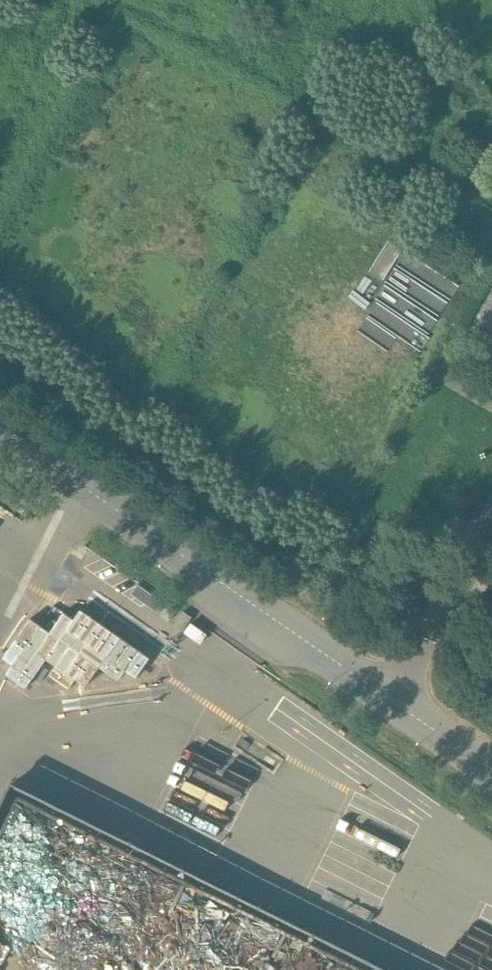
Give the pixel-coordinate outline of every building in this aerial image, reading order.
[(160,616),(168,621),(177,608),(169,602),(160,616)] [(73,619),(64,613),(50,632),(40,625),(12,665),(32,678),(39,669),(59,682),(66,672),(85,686),(99,667),(119,680),(126,671),(136,677),(149,658),(80,610),(73,619)] [(174,625),(182,631),(191,617),(183,611),(174,625)]
